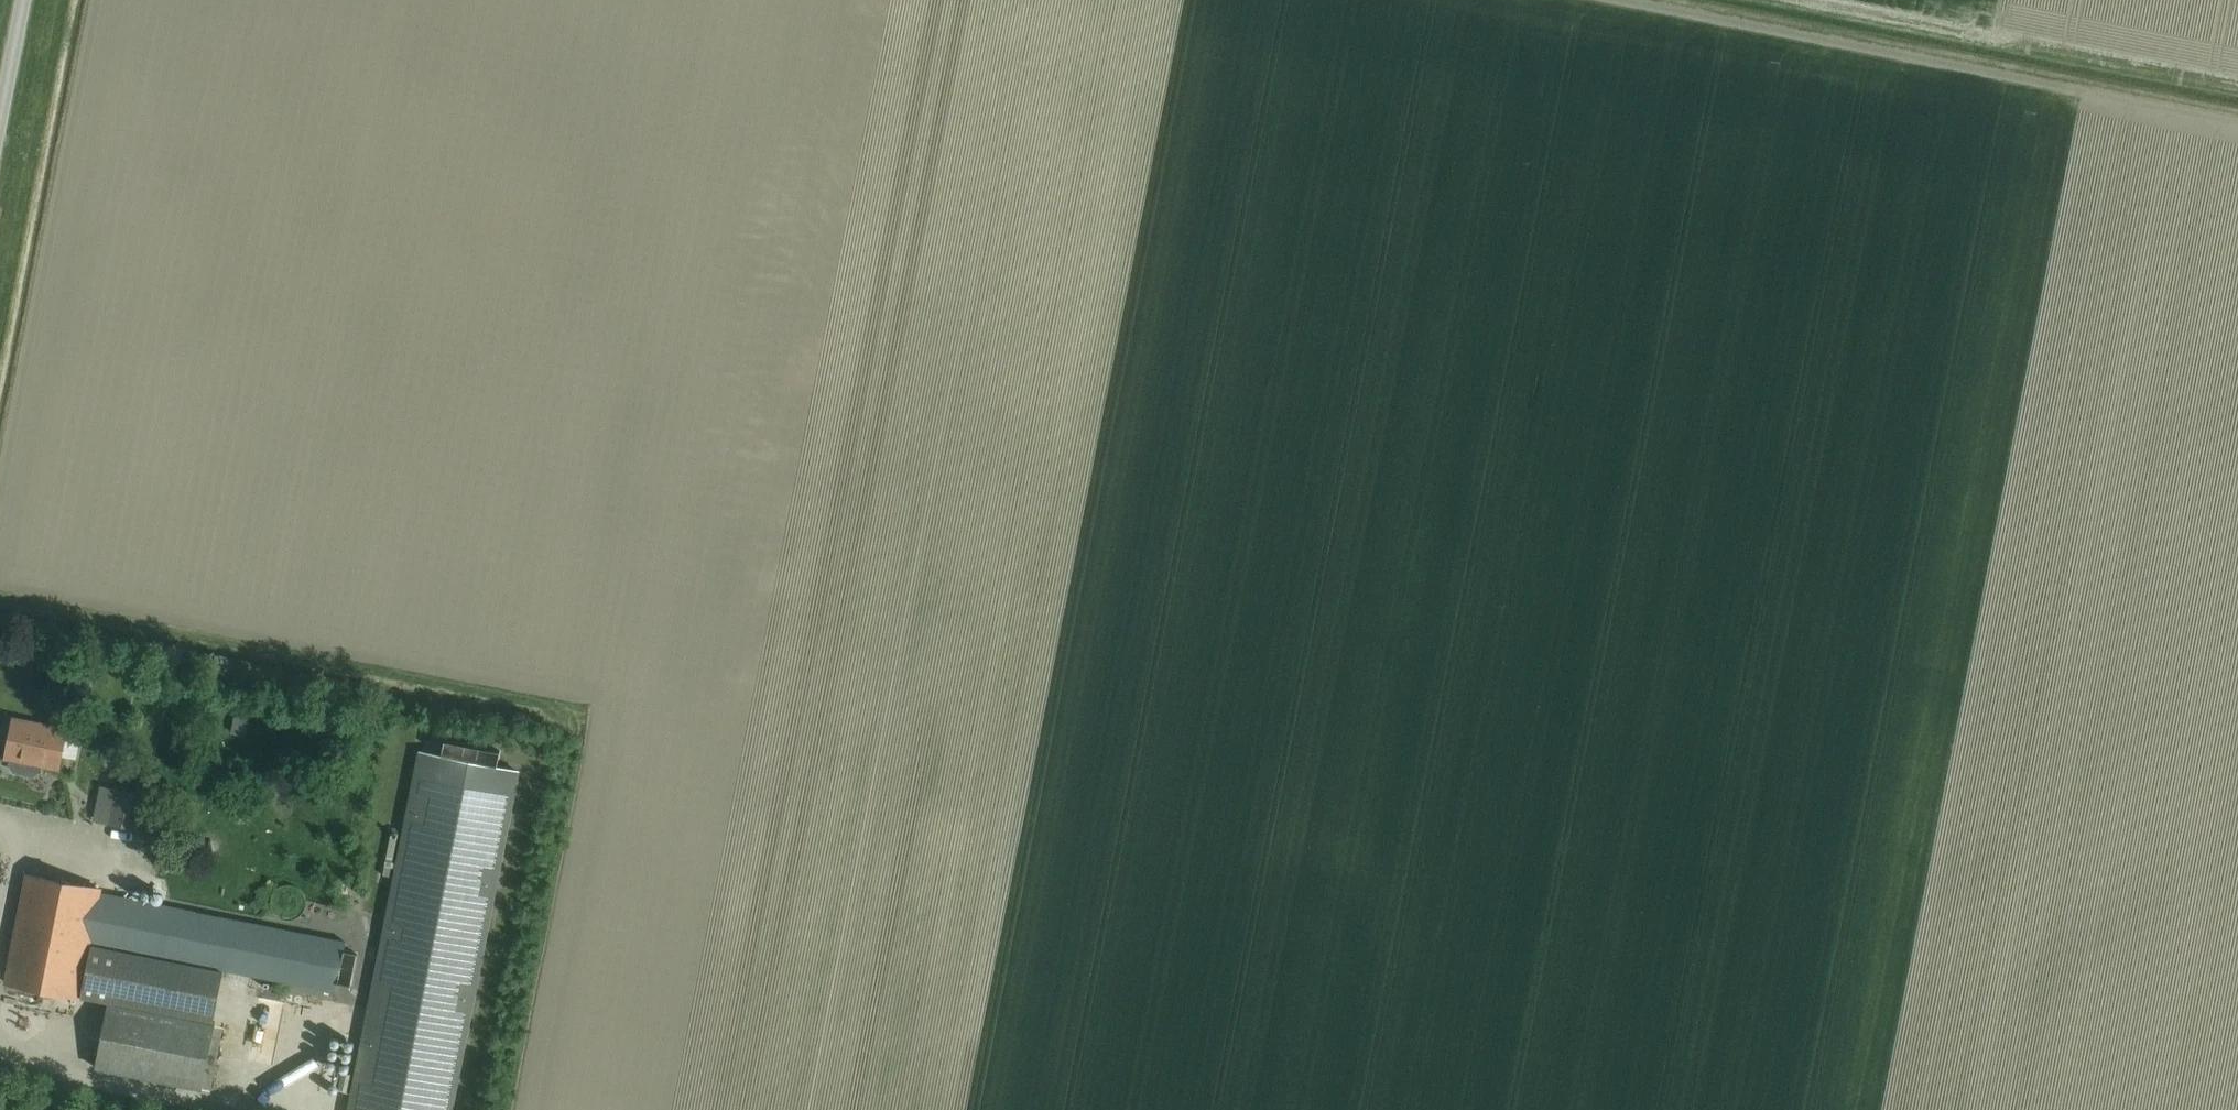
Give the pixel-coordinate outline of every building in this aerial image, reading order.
[(59,770),(67,730),(13,719),(5,759),(59,770)] [(84,752),(88,733),(71,729),(67,748),(84,752)] [(525,773),(495,767),(498,751),(462,744),(459,759),(428,753),(401,890),(398,889),(399,880),(372,875),(367,898),(395,904),(396,895),(400,896),(357,1109),(458,1109),(525,773)] [(135,829),(142,795),(115,789),(108,824),(135,829)] [(26,875),(5,983),(79,997),(90,943),(224,970),(336,992),(346,942),(198,913),(99,894),(100,889),(26,875)] [(213,1024),(224,970),(90,943),(79,997),(109,1003),(213,1024)] [(312,1007),(311,1013),(324,1014),(327,991),(294,988),(292,1005),(312,1007)] [(213,1024),(109,1003),(96,1069),(200,1089),(213,1024)] [(317,1058),(322,1036),(313,1034),(308,1056),(317,1058)]
